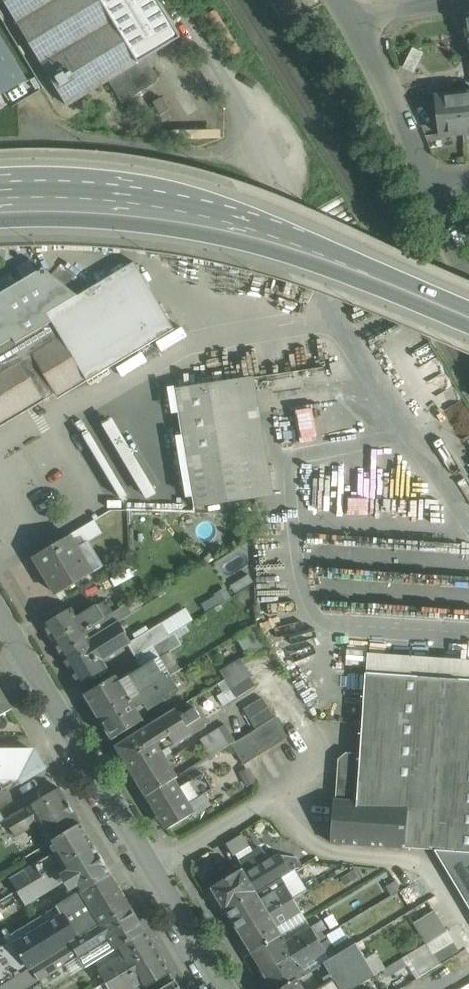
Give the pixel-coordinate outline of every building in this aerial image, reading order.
[(68,106),(110,81),(139,64),(181,38),(158,0),(4,0),(68,106)] [(0,39),(0,96),(25,81),(0,39)] [(139,64),(110,81),(123,102),(156,82),(157,78),(151,68),(147,68),(143,71),(139,64)] [(439,84),(427,86),(428,94),(440,92),(439,84)] [(459,94),(463,132),(468,131),(468,93),(459,94)] [(459,94),(437,97),(441,134),(463,132),(459,94)] [(78,296),(48,315),(53,322),(85,378),(87,381),(174,328),(134,263),(78,296)] [(0,295),(0,317),(13,339),(16,344),(53,322),(48,315),(78,296),(44,268),(0,295)] [(13,339),(0,317),(0,347),(13,339)] [(52,388),(57,395),(85,378),(53,322),(16,344),(13,339),(0,347),(0,419),(52,388)] [(242,378),(175,388),(195,507),(262,497),(242,378)] [(120,416),(107,423),(150,499),(162,492),(120,416)] [(87,435),(120,502),(133,495),(100,429),(87,435)] [(53,546),(76,583),(102,567),(87,543),(77,548),(69,536),(53,546)] [(76,583),(53,546),(34,557),(35,557),(36,557),(47,575),(46,576),(57,594),(76,583)] [(77,618),(71,609),(44,625),(62,656),(90,639),(85,631),(104,619),(97,606),(77,618)] [(119,614),(104,623),(107,628),(112,626),(122,619),(119,614)] [(162,623),(128,644),(136,657),(153,646),(170,636),(162,623)] [(62,656),(80,685),(108,668),(104,660),(125,647),(112,626),(107,628),(90,639),(62,656)] [(170,636),(153,646),(160,658),(182,645),(175,633),(170,636)] [(468,757),(468,660),(367,653),(360,754),(468,757)] [(116,676),(86,695),(100,719),(168,677),(168,676),(178,670),(172,660),(124,689),(116,676)] [(242,662),(222,674),(231,688),(250,677),(251,675),(246,667),(242,662)] [(168,677),(100,719),(113,740),(144,721),(136,709),(145,704),(149,710),(180,691),(171,675),(168,677)] [(250,677),(231,688),(237,698),(255,686),(250,677)] [(11,709),(0,690),(0,716),(11,709)] [(262,698),(244,709),(255,729),(274,718),(262,698)] [(146,728),(157,743),(170,735),(176,745),(206,726),(195,709),(180,718),(175,710),(146,728)] [(274,718),(256,729),(247,735),(258,756),(288,737),(276,717),(274,718)] [(225,725),(200,740),(211,756),(232,744),(236,741),(225,725)] [(135,775),(169,755),(163,746),(160,748),(157,743),(146,728),(117,746),(135,775)] [(236,741),(232,744),(244,764),(258,756),(247,735),(236,741)] [(20,765),(12,751),(0,751),(0,776),(20,765)] [(20,765),(29,779),(45,769),(35,751),(12,751),(20,765)] [(360,754),(350,753),(343,760),(342,776),(337,783),(336,801),(335,801),(332,843),(434,850),(468,853),(468,757),(360,754)] [(169,755),(135,775),(147,796),(174,779),(177,777),(171,765),(174,763),(169,755)] [(0,776),(0,786),(3,790),(15,783),(17,786),(29,779),(20,765),(0,776)] [(179,788),(174,779),(147,796),(167,829),(194,813),(189,803),(212,789),(203,774),(179,788)] [(6,819),(5,820),(15,837),(37,824),(49,844),(50,843),(81,824),(58,788),(6,819)] [(55,851),(10,878),(12,881),(17,891),(18,892),(94,845),(81,824),(50,843),(55,851)] [(94,845),(18,892),(26,904),(71,877),(76,886),(78,885),(82,892),(111,874),(94,845)] [(261,849),(240,861),(248,873),(264,863),(269,861),(261,849)] [(434,850),(468,908),(468,853),(434,850)] [(264,863),(276,881),(302,865),(297,858),(277,856),(269,861),(264,863)] [(196,865),(202,881),(219,875),(213,859),(196,865)] [(276,881),(264,863),(248,873),(245,875),(256,892),(276,881)] [(256,892),(245,875),(242,870),(205,892),(215,908),(222,904),(226,910),(256,892)] [(111,874),(82,892),(102,925),(131,907),(111,874)] [(17,891),(12,881),(7,884),(13,893),(17,891)] [(226,910),(218,915),(228,931),(236,926),(239,932),(294,899),(291,894),(286,885),(261,900),(256,892),(226,910)] [(297,891),(291,894),(294,899),(299,896),(297,891)] [(11,934),(17,944),(0,954),(0,987),(102,925),(82,892),(11,934)] [(294,899),(239,932),(242,937),(234,941),(244,958),(282,935),(277,926),(301,911),(296,903),(294,899)] [(0,987),(0,988),(24,988),(39,980),(45,988),(50,988),(119,947),(146,931),(131,907),(102,925),(0,987)] [(435,911),(414,923),(427,943),(448,932),(435,911)] [(286,942),(282,935),(244,958),(253,973),(261,968),(264,973),(318,940),(324,936),(321,931),(325,929),(321,921),(286,942)] [(343,928),(332,935),(337,944),(349,937),(343,928)] [(146,931),(119,947),(126,959),(117,964),(115,960),(100,969),(108,981),(158,951),(146,931)] [(427,943),(427,944),(433,954),(435,953),(441,963),(460,951),(448,932),(427,943)] [(264,973),(267,978),(259,982),(263,988),(282,988),(298,980),(306,975),(301,967),(333,947),(328,939),(326,940),(320,944),(318,940),(264,973)] [(326,962),(333,974),(342,988),(353,988),(376,975),(357,943),(326,962)] [(108,981),(112,988),(135,988),(129,979),(136,975),(143,988),(170,972),(158,951),(108,981)] [(333,974),(324,979),(327,984),(318,988),(342,988),(333,974)] [(298,980),(282,988),(304,988),(298,980)]
